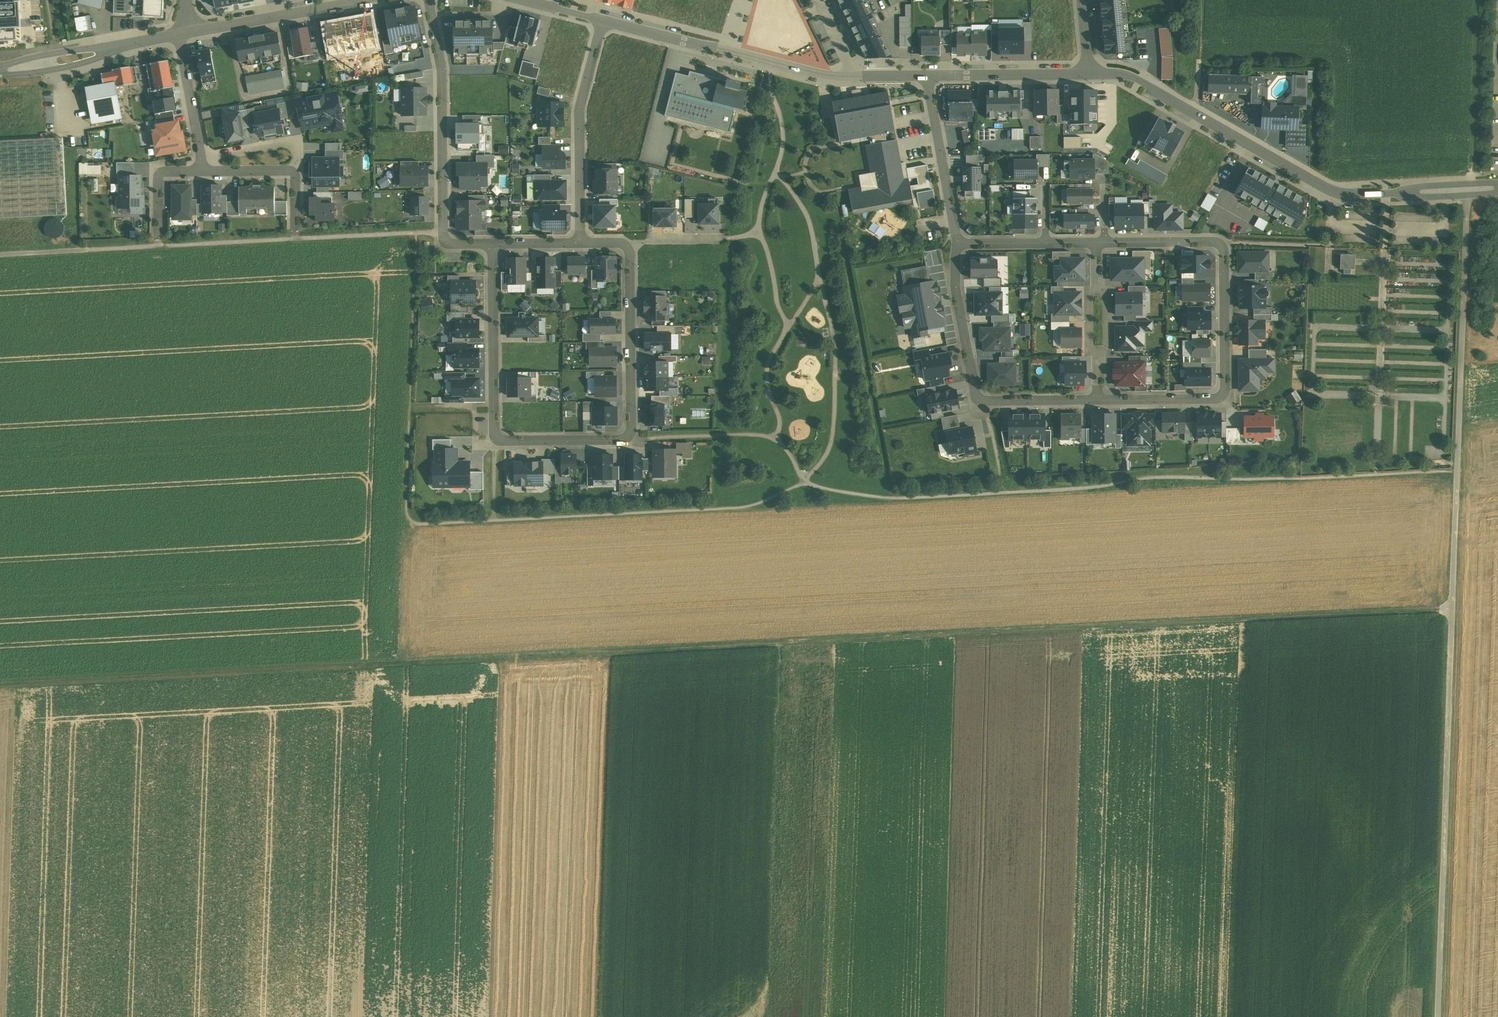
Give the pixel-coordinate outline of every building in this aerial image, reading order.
[(4,44),(4,41),(17,41),(17,29),(22,29),(20,1),(9,2),(9,0),(0,0),(0,44),(4,44)] [(78,3),(100,9),(102,0),(79,0),(78,3)] [(113,13),(132,14),(132,17),(145,17),(143,16),(144,0),(114,0),(113,13)] [(143,16),(145,17),(163,17),(164,0),(144,0),(143,16)] [(596,1),(631,10),(634,0),(596,0),(596,1)] [(743,48),(782,57),(783,53),(786,54),(799,48),(800,42),(798,37),(808,33),(810,40),(816,37),(812,27),(807,29),(808,25),(798,0),(754,0),(743,48)] [(865,0),(838,0),(850,26),(872,16),(865,0)] [(1100,1),(1105,54),(1112,53),(1112,54),(1117,54),(1129,53),(1128,45),(1125,43),(1124,33),(1128,33),(1127,32),(1124,32),(1124,25),(1126,22),(1125,8),(1122,6),(1121,0),(1109,0),(1100,1)] [(415,7),(385,13),(390,40),(392,46),(421,41),(415,7)] [(89,31),(87,16),(75,18),(78,33),(89,31)] [(371,16),(324,24),(330,58),(378,49),(371,16)] [(534,46),(540,20),(521,16),(518,28),(514,42),(534,46)] [(865,59),(892,59),(872,16),(850,26),(865,59)] [(492,22),(455,22),(455,36),(454,36),(454,51),(459,51),(459,54),(467,54),(467,53),(480,53),(480,54),(487,54),(487,51),(493,51),(493,50),(493,43),(493,36),(492,36),(492,22)] [(1031,23),(1023,23),(1023,28),(1023,41),(1031,41),(1031,23)] [(513,46),(518,28),(510,26),(505,44),(513,46)] [(294,47),(296,58),(304,56),(313,55),(311,43),(308,28),(291,31),(294,47)] [(1023,28),(998,29),(998,35),(998,54),(1023,54),(1023,41),(1023,28)] [(951,31),(939,31),(939,37),(939,45),(951,46),(951,31)] [(277,33),(236,40),(240,62),(282,55),(277,33)] [(985,50),(985,33),(971,33),(971,35),(972,55),(986,55),(985,50)] [(972,55),(971,35),(957,35),(957,48),(957,56),(972,55)] [(939,56),(939,45),(939,37),(921,38),(921,56),(939,56)] [(390,40),(383,41),(385,54),(393,53),(392,46),(390,40)] [(296,58),(294,47),(287,48),(289,59),(296,58)] [(548,60),(551,49),(545,48),(543,58),(548,60)] [(210,49),(196,52),(197,55),(200,72),(201,76),(215,74),(210,49)] [(313,55),(304,56),(305,63),(319,60),(318,54),(313,55)] [(197,55),(191,56),(194,73),(200,72),(197,55)] [(168,61),(147,65),(149,79),(153,78),(156,91),(173,87),(168,61)] [(540,67),(523,61),(519,74),(536,80),(540,67)] [(102,72),(104,85),(116,82),(117,87),(133,84),(130,67),(102,72)] [(281,71),(246,78),(247,83),(282,77),(281,71)] [(406,80),(423,77),(422,71),(405,75),(406,80)] [(689,76),(676,73),(665,116),(730,133),(736,109),(742,111),(744,106),(746,107),(749,97),(746,96),(748,91),(740,89),(741,83),(727,80),(726,82),(690,73),(689,76)] [(215,74),(201,76),(202,84),(216,81),(215,74)] [(1251,77),(1209,75),(1208,93),(1250,94),(1251,77)] [(1298,76),(1298,81),(1294,81),(1294,84),(1294,95),(1291,95),(1284,102),(1284,104),(1275,104),(1275,107),(1297,108),(1297,109),(1305,109),(1306,77),(1298,76)] [(282,77),(247,83),(249,95),(285,88),(282,77)] [(1263,77),(1251,77),(1250,94),(1250,104),(1260,104),(1260,98),(1257,98),(1257,84),(1263,84),(1263,77)] [(122,119),(117,87),(116,82),(104,85),(86,88),(93,124),(122,119)] [(296,82),(296,90),(305,90),(305,82),(296,82)] [(550,90),(539,86),(537,94),(549,97),(550,90)] [(173,111),(177,110),(173,87),(156,91),(151,92),(155,114),(173,111)] [(402,89),(402,101),(428,101),(428,89),(402,89)] [(1057,90),(1035,91),(1035,113),(1036,113),(1036,110),(1043,110),(1043,115),(1057,115),(1057,105),(1057,90)] [(1070,125),(1097,124),(1096,90),(1069,91),(1070,115),(1070,122),(1070,125)] [(970,91),(948,91),(948,105),(949,105),(949,121),(972,121),(971,111),(971,103),(970,103),(970,99),(970,91)] [(1020,118),(1019,99),(1019,91),(986,91),(987,119),(1020,118)] [(861,92),(852,94),(853,98),(843,100),(832,102),(839,142),(869,136),(885,133),(887,133),(887,134),(888,133),(895,131),(888,92),(862,97),(861,92)] [(342,123),(336,93),(297,100),(300,115),(303,128),(331,123),(331,125),(342,123)] [(288,118),(300,115),(297,100),(285,103),(288,118)] [(402,101),(402,116),(428,116),(428,101),(402,101)] [(285,103),(277,104),(278,110),(280,119),(288,118),(285,103)] [(563,103),(538,103),(538,115),(563,114),(563,109),(563,103)] [(1297,108),(1275,107),(1275,104),(1264,104),(1264,110),(1262,110),(1262,119),(1263,119),(1268,119),(1268,129),(1287,129),(1296,130),(1296,126),(1297,109),(1297,108)] [(254,108),(246,110),(249,125),(256,124),(255,114),(254,108)] [(249,125),(246,110),(239,111),(239,114),(242,129),(249,128),(249,125)] [(278,110),(267,112),(271,134),(282,132),(280,119),(278,110)] [(157,121),(174,117),(173,111),(155,114),(157,121)] [(255,114),(256,124),(259,136),(265,135),(271,134),(267,112),(255,114)] [(242,129),(239,114),(224,117),(229,141),(244,138),(242,129)] [(563,114),(538,115),(538,127),(564,126),(563,120),(563,114)] [(157,121),(158,126),(175,123),(174,117),(157,121)] [(1185,132),(1159,118),(1148,136),(1144,144),(1170,158),(1185,132)] [(185,150),(179,122),(175,123),(158,126),(159,131),(148,133),(151,147),(155,146),(157,155),(185,150)] [(484,135),(484,126),(456,126),(457,150),(479,150),(479,142),(477,142),(477,135),(484,135)] [(1304,131),(1286,130),(1286,146),(1304,147),(1304,131)] [(885,133),(869,136),(871,145),(886,142),(885,133)] [(1144,144),(1148,136),(1143,133),(1137,144),(1142,147),(1144,144)] [(1042,149),(1041,137),(1029,137),(1030,149),(1042,149)] [(0,141),(0,219),(66,215),(62,138),(0,141)] [(1064,148),(1082,148),(1082,138),(1064,138),(1064,148)] [(871,145),(865,146),(871,174),(871,177),(876,176),(878,184),(899,180),(897,172),(902,171),(896,140),(886,142),(871,145)] [(551,145),(543,145),(543,153),(560,153),(560,145),(551,145)] [(499,147),(499,155),(509,155),(508,146),(499,147)] [(1135,160),(1140,151),(1135,148),(1130,157),(1135,160)] [(341,151),(325,151),(326,159),(339,159),(344,159),(344,151),(341,151)] [(560,153),(543,153),(543,168),(565,168),(565,156),(561,153),(560,153)] [(1108,162),(1095,154),(1092,154),(1092,160),(1093,160),(1093,174),(1108,174),(1108,162)] [(494,155),(476,155),(476,163),(487,163),(487,164),(494,164),(494,155)] [(1049,155),(1036,155),(1036,161),(1036,167),(1049,167),(1049,155)] [(313,177),(313,186),(317,186),(329,186),(339,186),(339,178),(344,177),(344,167),(339,167),(339,159),(326,159),(313,159),(313,164),(310,164),(310,177),(313,177)] [(1126,165),(1161,185),(1167,175),(1141,160),(1139,165),(1129,159),(1126,165)] [(1092,160),(1070,160),(1070,178),(1093,178),(1093,177),(1093,174),(1093,160),(1092,160)] [(1036,167),(1036,161),(1014,161),(1014,179),(1036,179),(1036,167)] [(78,162),(79,174),(101,173),(100,164),(87,165),(87,162),(78,162)] [(135,163),(117,163),(117,179),(120,179),(120,176),(135,176),(135,163)] [(476,163),(457,163),(457,176),(460,176),(460,189),(480,189),(480,186),(487,186),(487,164),(487,163),(476,163)] [(927,165),(907,169),(907,170),(902,171),(897,172),(899,180),(909,178),(909,179),(917,178),(918,185),(910,186),(913,199),(917,198),(916,193),(932,190),(927,165)] [(419,167),(401,167),(401,186),(428,185),(428,167),(419,167)] [(980,167),(963,168),(963,191),(965,191),(974,191),(981,191),(980,167)] [(616,177),(616,170),(598,170),(597,170),(597,181),(594,181),(594,193),(616,193),(616,177)] [(1283,222),(1297,229),(1304,216),(1298,213),(1301,208),(1304,208),(1304,199),(1279,185),(1279,186),(1273,183),(1274,182),(1255,171),(1252,177),(1245,173),(1234,194),(1244,200),(1246,196),(1252,200),(1250,203),(1268,213),(1277,219),(1279,215),(1286,218),(1283,222)] [(871,174),(860,176),(862,187),(878,184),(876,176),(871,177),(871,174)] [(120,176),(120,179),(120,197),(118,197),(118,208),(144,207),(144,197),(141,197),(141,176),(135,176),(120,176)] [(381,187),(390,184),(387,176),(378,180),(381,187)] [(878,184),(862,187),(848,190),(852,211),(913,199),(910,186),(909,179),(909,178),(899,180),(878,184)] [(551,182),(535,182),(535,183),(535,199),(565,198),(565,182),(551,182)] [(253,185),(253,187),(239,187),(239,194),(239,201),(239,213),(240,213),(247,213),(247,209),(257,209),(257,185),(253,185)] [(275,187),(260,187),(260,185),(257,185),(257,209),(267,209),(267,213),(274,213),(275,213),(275,201),(275,194),(275,187)] [(191,199),(191,186),(173,186),(173,219),(182,219),(182,216),(191,216),(191,199)] [(221,186),(203,186),(203,204),(203,213),(221,213),(221,195),(221,186)] [(932,190),(916,193),(917,198),(919,209),(936,206),(933,190),(932,190)] [(1091,190),(1067,190),(1067,203),(1091,203),(1091,190)] [(332,204),(332,192),(329,192),(317,192),(314,193),(314,198),(320,198),(321,204),(332,204)] [(1216,199),(1208,195),(1201,207),(1208,211),(1216,199)] [(424,197),(411,198),(411,215),(428,215),(428,197),(424,197)] [(334,221),(334,204),(332,204),(321,204),(320,198),(314,198),(313,198),(310,198),(310,215),(316,215),(316,221),(334,221)] [(1013,215),(1037,215),(1037,198),(1030,198),(1013,198),(1012,206),(1013,215)] [(699,205),(699,223),(718,223),(717,199),(708,199),(708,204),(699,205)] [(695,200),(686,200),(686,218),(695,218),(695,200)] [(239,201),(227,202),(227,213),(227,216),(239,215),(240,213),(239,213),(239,201)] [(287,201),(275,201),(275,213),(274,213),(274,215),(287,215),(287,201)] [(486,202),(486,201),(469,201),(457,201),(457,204),(457,214),(457,229),(475,229),(486,229),(486,223),(481,223),(481,209),(486,209),(486,202)] [(1129,205),(1115,206),(1115,216),(1115,228),(1129,228),(1129,205)] [(1142,205),(1129,205),(1129,228),(1143,228),(1143,215),(1142,205)] [(1168,205),(1155,206),(1155,218),(1155,230),(1182,230),(1182,213),(1168,214),(1168,205)] [(614,207),(600,207),(595,207),(595,227),(615,226),(614,220),(618,220),(618,213),(614,213),(614,207)] [(676,227),(676,210),(655,210),(655,227),(676,227)] [(544,212),(541,212),(541,229),(567,229),(566,212),(559,212),(544,212)] [(1197,221),(1200,215),(1194,212),(1190,218),(1197,221)] [(1037,215),(1013,215),(1013,228),(1025,228),(1037,228),(1037,215)] [(1070,216),(1064,216),(1064,229),(1094,228),(1094,215),(1088,215),(1070,216)] [(43,227),(43,230),(45,233),(47,235),(49,237),(52,238),(56,238),(59,237),(61,235),(63,232),(64,229),(64,226),(63,223),(61,220),(58,218),(55,217),(52,217),(48,219),(46,221),(44,223),(43,227)] [(1254,226),(1263,230),(1267,221),(1258,217),(1254,226)] [(894,242),(889,239),(885,244),(890,248),(894,242)] [(1267,253),(1238,253),(1238,272),(1254,272),(1267,271),(1267,253)] [(1354,255),(1340,254),(1340,269),(1343,269),(1343,267),(1351,267),(1351,269),(1353,269),(1354,255)] [(1181,257),(1181,273),(1193,272),(1209,272),(1209,256),(1193,257),(1181,257)] [(615,281),(615,257),(597,257),(597,270),(597,281),(615,281)] [(525,258),(507,258),(507,272),(507,274),(507,284),(508,284),(525,284),(525,281),(525,258)] [(554,258),(537,258),(537,281),(537,288),(554,288),(554,271),(554,258)] [(568,274),(585,274),(585,258),(568,258),(568,274)] [(983,279),(997,278),(997,260),(988,260),(988,258),(980,258),(980,260),(970,260),(970,279),(983,279)] [(1084,280),(1084,258),(1070,259),(1062,259),(1062,269),(1057,269),(1057,270),(1055,272),(1055,277),(1057,279),(1057,281),(1067,281),(1071,280),(1084,280)] [(1143,280),(1143,259),(1132,259),(1111,259),(1112,280),(1143,280)] [(926,267),(902,271),(905,287),(929,282),(926,267)] [(1267,271),(1254,272),(1254,280),(1255,280),(1272,279),(1272,271),(1267,271)] [(989,287),(1001,287),(1001,278),(997,278),(983,279),(983,287),(989,287)] [(460,281),(452,281),(452,282),(452,289),(448,289),(446,292),(446,296),(448,299),(452,298),(452,302),(452,303),(463,303),(463,306),(469,306),(475,306),(475,281),(460,281)] [(905,287),(904,287),(905,295),(897,296),(901,316),(903,316),(905,328),(911,327),(913,337),(927,335),(926,329),(943,326),(942,316),(944,316),(942,307),(940,307),(938,296),(940,296),(938,288),(936,288),(935,281),(929,282),(905,287)] [(1209,300),(1209,284),(1193,285),(1182,285),(1182,301),(1209,300)] [(1243,286),(1239,286),(1239,293),(1238,293),(1239,300),(1239,308),(1253,308),(1258,308),(1263,308),(1263,307),(1263,298),(1266,298),(1269,295),(1269,292),(1266,289),(1263,289),(1263,286),(1255,286),(1243,286)] [(1063,293),(1054,293),(1054,314),(1054,315),(1069,315),(1080,314),(1080,306),(1080,300),(1080,292),(1063,293)] [(989,293),(975,293),(975,314),(991,314),(1001,314),(1001,313),(1001,306),(1001,293),(989,293)] [(1128,293),(1115,293),(1115,315),(1123,315),(1124,321),(1135,321),(1135,315),(1141,315),(1141,294),(1141,293),(1128,293)] [(651,297),(647,297),(647,303),(645,303),(645,311),(647,311),(647,320),(652,320),(665,320),(667,320),(667,304),(665,304),(665,297),(651,297)] [(431,299),(420,302),(423,311),(434,308),(431,299)] [(463,306),(463,303),(452,303),(452,302),(451,302),(451,313),(465,313),(469,313),(469,306),(463,306)] [(525,318),(525,312),(519,312),(519,318),(508,318),(508,336),(528,336),(538,336),(538,335),(538,318),(525,318)] [(1210,328),(1209,312),(1202,312),(1188,312),(1187,313),(1188,329),(1196,329),(1209,328),(1210,328)] [(465,321),(465,313),(451,313),(447,313),(447,321),(457,321),(465,321)] [(1008,313),(1001,313),(1001,314),(991,314),(991,322),(993,322),(1009,322),(1009,313),(1008,313)] [(600,319),(590,319),(590,334),(600,334),(616,334),(616,319),(613,319),(612,319),(600,319)] [(465,337),(479,337),(479,320),(465,321),(457,321),(457,337),(465,337)] [(1069,321),(1051,322),(1051,330),(1061,330),(1069,329),(1069,321)] [(1145,321),(1134,321),(1134,327),(1143,327),(1143,331),(1146,331),(1145,321)] [(1256,344),(1256,333),(1264,333),(1264,321),(1253,321),(1239,321),(1239,344),(1256,344)] [(1020,336),(1029,336),(1029,325),(1020,325),(1020,336)] [(1122,327),(1116,327),(1116,350),(1125,350),(1128,347),(1128,346),(1143,345),(1143,331),(1143,327),(1134,327),(1127,327),(1126,328),(1123,328),(1122,327)] [(993,328),(980,328),(980,340),(983,340),(983,351),(1001,351),(1010,351),(1010,350),(1010,337),(1006,337),(1006,330),(1006,329),(994,329),(994,328),(993,328)] [(1081,346),(1081,329),(1069,329),(1061,330),(1061,346),(1081,346)] [(600,334),(590,334),(583,334),(583,342),(586,342),(601,341),(600,334)] [(646,350),(671,350),(670,334),(658,334),(645,334),(646,350)] [(1210,340),(1192,340),(1192,357),(1201,356),(1210,356),(1210,340)] [(601,341),(586,342),(586,349),(590,349),(590,348),(604,347),(604,341),(601,341)] [(453,343),(447,343),(447,354),(454,354),(456,354),(456,350),(466,350),(465,343),(453,343)] [(604,347),(590,348),(590,349),(590,366),(616,365),(616,347),(604,347)] [(466,350),(456,350),(456,354),(454,354),(454,363),(456,363),(456,367),(479,366),(479,349),(466,350)] [(928,349),(913,352),(914,360),(918,359),(918,358),(930,356),(928,349)] [(1266,359),(1266,349),(1248,350),(1248,360),(1266,359)] [(930,356),(918,358),(918,359),(920,369),(923,369),(925,380),(929,380),(930,387),(935,386),(944,385),(943,377),(949,376),(948,368),(951,368),(948,353),(930,356)] [(1146,356),(1129,356),(1129,363),(1143,363),(1143,367),(1146,367),(1146,356)] [(1248,360),(1239,360),(1239,391),(1258,390),(1258,375),(1261,372),(1273,372),(1273,359),(1266,359),(1248,360)] [(667,377),(667,362),(659,362),(645,362),(645,377),(667,377)] [(1080,362),(1065,363),(1065,385),(1083,384),(1083,376),(1085,376),(1085,362),(1080,362)] [(1201,362),(1183,362),(1183,370),(1188,370),(1201,370),(1201,362)] [(1143,367),(1143,363),(1129,363),(1113,363),(1114,385),(1135,385),(1143,385),(1143,367)] [(999,364),(988,364),(988,385),(1012,385),(1012,378),(1015,378),(1015,365),(1015,364),(999,364)] [(1211,384),(1210,369),(1201,370),(1188,370),(1188,377),(1185,377),(1185,384),(1186,384),(1211,384)] [(457,379),(457,373),(445,373),(445,381),(446,381),(452,381),(452,379),(457,379)] [(616,395),(616,377),(607,377),(604,377),(595,377),(595,378),(595,393),(595,395),(616,395)] [(667,377),(645,377),(646,390),(660,390),(667,390),(667,389),(667,377)] [(457,379),(452,379),(452,381),(452,394),(452,397),(455,397),(457,397),(463,397),(477,396),(477,392),(479,390),(479,382),(476,378),(457,379)] [(518,378),(508,378),(508,396),(524,396),(528,396),(528,395),(530,395),(530,385),(528,385),(528,378),(518,378)] [(917,390),(918,397),(926,396),(926,395),(936,393),(935,386),(930,387),(917,390)] [(576,396),(573,389),(564,394),(567,401),(576,396)] [(929,414),(931,414),(942,412),(959,408),(956,390),(936,393),(926,395),(926,396),(929,414)] [(550,397),(556,400),(559,394),(553,391),(550,397)] [(1286,397),(1293,406),(1301,399),(1295,391),(1286,397)] [(455,397),(452,397),(452,394),(446,394),(445,394),(445,403),(457,403),(457,397),(455,397)] [(660,396),(651,396),(652,405),(664,405),(669,405),(669,396),(660,396)] [(652,405),(646,405),(646,425),(664,425),(664,405),(652,405)] [(593,408),(593,424),(593,425),(604,424),(616,424),(616,407),(593,408)] [(942,412),(931,414),(932,420),(941,418),(944,417),(942,412)] [(1219,413),(1208,414),(1208,437),(1220,437),(1220,422),(1220,419),(1219,413)] [(1114,414),(1093,415),(1093,429),(1093,443),(1103,442),(1103,444),(1115,444),(1115,434),(1114,414)] [(1184,414),(1162,414),(1162,420),(1162,432),(1184,432),(1184,423),(1184,414)] [(1208,437),(1208,414),(1197,414),(1197,423),(1197,437),(1208,437)] [(944,417),(941,418),(944,433),(946,433),(946,432),(960,430),(957,415),(944,417)] [(1009,439),(1027,439),(1026,415),(1009,415),(1009,431),(1009,439)] [(1026,415),(1027,439),(1044,439),(1044,430),(1043,415),(1026,415)] [(1080,429),(1080,415),(1061,415),(1062,429),(1059,429),(1059,439),(1070,439),(1070,437),(1080,437),(1080,429)] [(1146,417),(1130,417),(1128,415),(1128,428),(1128,444),(1148,444),(1148,428),(1148,415),(1146,417)] [(1244,436),(1273,435),(1273,417),(1244,418),(1244,436)] [(960,430),(946,432),(946,433),(948,443),(949,452),(949,453),(956,452),(957,455),(976,451),(971,428),(960,430)] [(1226,429),(1226,442),(1240,442),(1240,428),(1226,429)] [(1010,448),(1009,439),(1009,431),(1001,431),(1004,448),(1010,448)] [(433,440),(433,449),(436,449),(451,449),(450,439),(433,440)] [(948,443),(939,445),(940,454),(949,452),(948,443)] [(690,456),(690,444),(678,444),(678,450),(684,450),(684,456),(690,456)] [(469,486),(469,471),(469,464),(455,464),(455,449),(451,449),(436,449),(436,464),(434,464),(434,487),(469,486)] [(673,452),(655,452),(655,475),(673,475),(673,452)] [(642,459),(642,454),(625,454),(625,466),(625,479),(642,479),(642,471),(642,459)] [(576,474),(576,455),(561,455),(562,465),(562,474),(576,474)] [(612,467),(612,455),(593,455),(593,467),(593,479),(594,479),(612,479),(612,467)] [(542,463),(542,474),(555,474),(555,465),(555,459),(542,459),(542,463)] [(542,463),(515,463),(515,471),(515,485),(542,485),(542,474),(542,463)] [(484,490),(483,470),(469,471),(469,486),(470,490),(484,490)]
